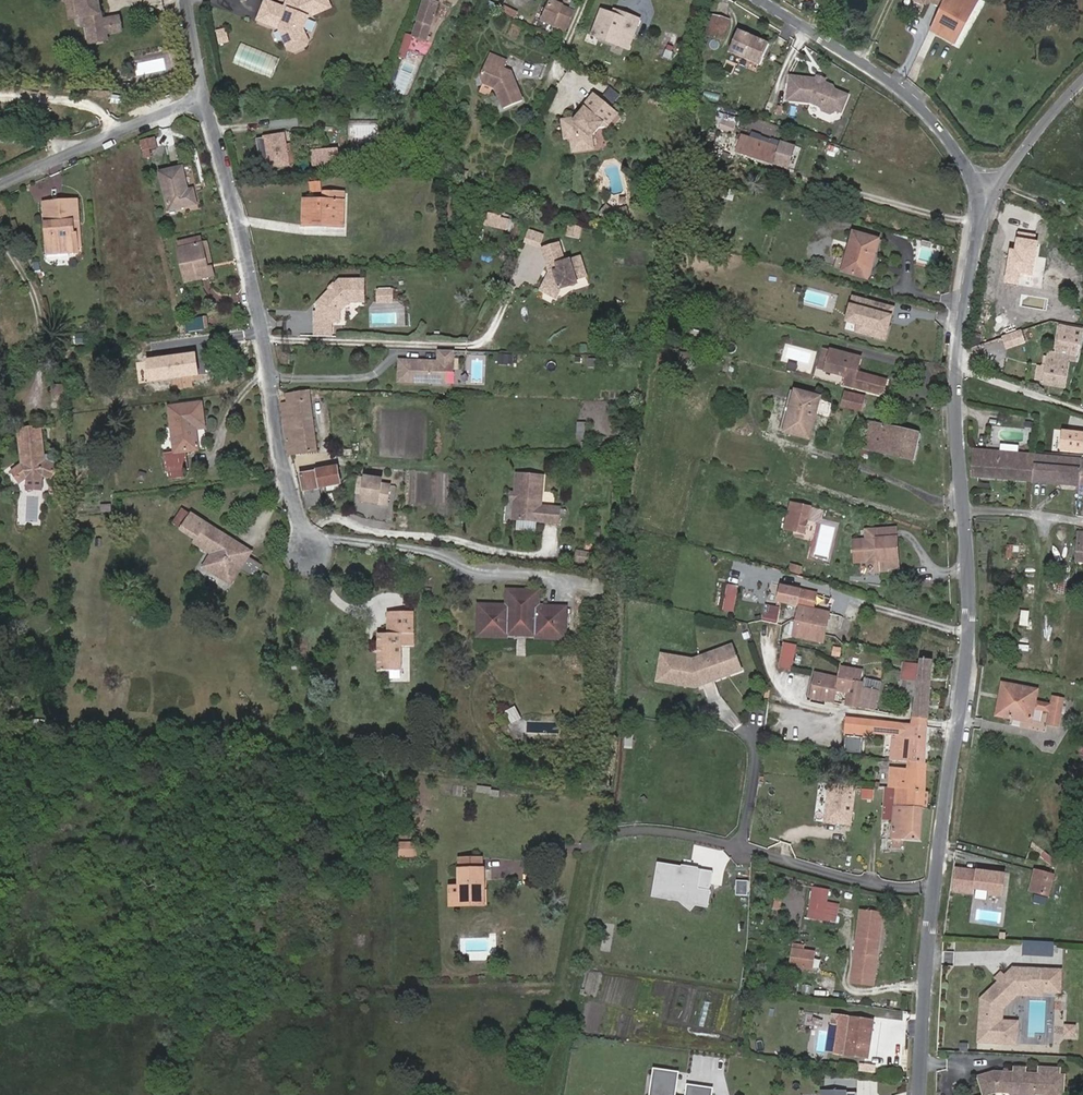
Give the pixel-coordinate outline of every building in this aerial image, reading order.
[(92,0),(75,0),(77,16),(84,14),(87,34),(101,32),(100,27),(111,25),(109,18),(99,20),(98,13),(94,13),(92,0)] [(331,7),(328,0),(290,0),(290,2),(288,8),(285,7),(267,0),(266,0),(258,20),(281,29),(280,30),(287,45),(307,37),(304,30),(309,17),(331,7)] [(413,36),(424,40),(429,27),(431,28),(439,3),(437,2),(437,0),(425,0),(413,36)] [(942,2),(950,6),(937,32),(956,42),(977,0),(943,0),(942,2)] [(568,24),(573,11),(552,2),(545,16),(568,24)] [(950,6),(942,2),(941,4),(930,28),(937,32),(950,6)] [(613,16),(637,25),(639,20),(615,10),(613,16)] [(628,49),(637,25),(613,16),(602,12),(592,36),(628,49)] [(117,17),(109,18),(111,25),(100,27),(101,32),(87,34),(88,42),(102,40),(101,33),(119,30),(117,17)] [(724,40),(729,21),(714,17),(709,36),(724,40)] [(229,41),(227,32),(218,34),(220,44),(229,41)] [(761,66),(770,46),(740,32),(731,52),(761,66)] [(307,37),(287,45),(289,50),(293,52),(307,46),(309,41),(307,37)] [(669,56),(674,43),(666,40),(661,53),(669,56)] [(511,76),(512,72),(510,72),(507,70),(505,69),(508,61),(491,54),(482,76),(480,81),(496,88),(505,109),(524,101),(516,82),(512,80),(511,76)] [(820,82),(819,81),(792,76),(789,102),(812,105),(812,104),(822,108),(822,111),(832,116),(836,114),(837,111),(845,94),(836,91),(834,88),(826,84),(823,84),(822,86),(819,85),(820,82)] [(851,97),(845,94),(837,111),(844,114),(851,97)] [(589,110),(599,98),(595,95),(585,108),(587,109),(589,110)] [(610,107),(599,98),(589,110),(587,109),(582,114),(584,116),(582,119),(578,119),(565,121),(567,139),(573,138),(579,137),(580,152),(595,150),(593,137),(601,128),(600,120),(610,107)] [(619,114),(610,107),(600,120),(601,128),(604,124),(608,127),(619,114)] [(288,164),(283,136),(266,139),(271,167),(288,164)] [(788,168),(795,147),(782,143),(780,148),(742,136),(737,152),(788,168)] [(156,147),(154,139),(141,141),(145,158),(151,157),(149,149),(156,147)] [(338,163),(337,150),(313,152),(314,165),(338,163)] [(182,167),(160,172),(170,211),(197,204),(193,189),(188,191),(182,167)] [(337,207),(343,207),(344,192),(324,191),(324,200),(304,200),(304,225),(314,226),(314,219),(337,219),(337,207)] [(52,204),(56,253),(77,252),(76,247),(75,234),(79,233),(77,202),(52,204)] [(48,254),(56,253),(52,204),(44,204),(48,254)] [(612,222),(630,217),(627,209),(615,212),(608,206),(602,213),(612,222)] [(343,226),(343,207),(337,207),(337,219),(314,219),(314,226),(343,226)] [(499,216),(488,214),(484,224),(497,227),(499,216)] [(526,242),(542,245),(545,231),(528,228),(526,242)] [(878,240),(854,233),(843,272),(867,278),(878,240)] [(202,244),(179,249),(186,282),(214,276),(212,268),(208,269),(202,244)] [(550,278),(548,278),(542,290),(556,298),(561,289),(564,283),(576,280),(587,276),(581,258),(565,263),(560,244),(544,249),(551,273),(552,275),(550,278)] [(578,284),(576,280),(564,283),(561,289),(578,284)] [(340,312),(350,302),(365,303),(366,281),(342,281),(338,284),(333,289),(319,303),(319,312),(316,312),(315,322),(332,322),(340,322),(340,312)] [(393,303),(393,290),(378,291),(379,303),(393,303)] [(857,323),(855,330),(886,340),(897,306),(851,291),(843,319),(857,323)] [(331,336),(332,322),(315,322),(315,335),(331,336)] [(1001,335),(1006,349),(1028,341),(1023,327),(1001,335)] [(1080,332),(1061,329),(1056,354),(1049,352),(1044,386),(1065,388),(1069,360),(1075,361),(1078,347),(1080,332)] [(827,370),(832,349),(826,348),(820,369),(827,370)] [(453,371),(454,350),(439,349),(438,361),(400,359),(399,381),(446,383),(447,371),(453,371)] [(858,371),(854,370),(858,356),(832,349),(827,370),(842,374),(841,381),(884,392),(888,379),(858,371)] [(289,454),(315,451),(308,391),(286,395),(288,403),(282,404),(289,454)] [(809,439),(820,398),(796,391),(785,433),(809,439)] [(842,407),(862,411),(865,397),(845,393),(842,407)] [(204,423),(201,403),(170,408),(176,452),(163,453),(166,472),(188,469),(186,451),(198,449),(195,428),(194,424),(204,423)] [(912,461),(919,434),(870,423),(864,450),(860,449),(858,456),(867,458),(868,451),(912,461)] [(33,428),(19,430),(22,464),(12,472),(20,484),(27,478),(43,476),(51,480),(57,466),(45,461),(42,430),(33,431),(33,428)] [(1069,437),(1067,450),(1082,452),(1082,438),(1069,437)] [(972,476),(1033,481),(1036,455),(975,450),(972,476)] [(1081,469),(1082,461),(1065,460),(1065,458),(1036,455),(1033,481),(1080,485),(1081,469)] [(340,484),(337,467),(301,475),(308,508),(322,505),(318,489),(340,484)] [(542,508),(545,477),(518,475),(517,494),(516,501),(514,520),(560,524),(561,509),(542,508)] [(379,499),(379,480),(363,479),(363,498),(379,499)] [(798,514),(809,517),(811,506),(791,501),(785,528),(794,530),(798,514)] [(805,533),(809,517),(798,514),(794,530),(805,533)] [(262,563),(249,555),(249,554),(226,539),(228,536),(194,515),(186,527),(193,532),(192,534),(200,539),(217,551),(216,553),(208,565),(232,580),(240,567),(254,576),(262,563)] [(896,538),(895,529),(876,530),(876,539),(896,538)] [(897,566),(896,538),(876,539),(876,530),(867,531),(867,539),(862,540),(863,560),(868,560),(869,566),(873,570),(882,569),(882,565),(887,565),(887,567),(897,566)] [(251,551),(228,536),(226,539),(249,554),(251,551)] [(217,551),(200,539),(198,542),(216,553),(217,551)] [(863,560),(862,540),(854,540),(855,561),(863,560)] [(1029,581),(1022,580),(1020,598),(1034,599),(1036,586),(1028,585),(1029,581)] [(727,583),(725,609),(736,610),(739,584),(727,583)] [(818,593),(782,585),(779,602),(801,607),(795,635),(824,642),(830,613),(814,609),(818,593)] [(507,634),(507,624),(535,624),(534,635),(563,635),(564,607),(536,606),(536,590),(508,590),(507,603),(507,605),(479,605),(478,633),(507,634)] [(534,635),(535,624),(507,624),(507,634),(478,633),(479,605),(507,605),(507,603),(477,602),(476,635),(509,636),(509,632),(532,633),(532,637),(563,637),(563,635),(534,635)] [(777,623),(781,607),(766,603),(762,619),(777,623)] [(400,670),(401,646),(413,646),(413,612),(387,611),(387,633),(377,633),(377,648),(380,648),(380,654),(377,654),(377,670),(400,670)] [(784,640),(780,665),(794,668),(798,642),(784,640)] [(713,673),(740,663),(733,643),(693,657),(663,652),(659,672),(695,679),(701,677),(703,682),(715,678),(713,673)] [(913,716),(928,718),(931,662),(920,661),(920,664),(919,673),(918,680),(916,698),(913,716)] [(916,672),(919,673),(920,664),(903,662),(902,670),(916,672)] [(715,678),(742,668),(740,663),(713,673),(715,678)] [(852,701),(851,705),(857,706),(860,688),(862,688),(864,682),(861,682),(864,671),(840,665),(838,677),(835,691),(849,694),(848,700),(852,701)] [(902,670),(901,678),(914,680),(916,672),(902,670)] [(695,679),(659,672),(658,678),(694,684),(703,682),(701,677),(695,679)] [(830,702),(832,702),(833,702),(835,691),(838,677),(816,673),(812,695),(827,697),(831,698),(830,702)] [(864,684),(881,688),(883,681),(865,677),(864,684)] [(1037,690),(1003,683),(997,716),(1031,722),(1034,709),(1050,712),(1047,725),(1059,727),(1064,699),(1053,696),(1051,704),(1035,701),(1037,690)] [(860,688),(857,706),(875,710),(879,691),(862,688),(860,688)] [(913,716),(913,724),(927,725),(928,718),(913,716)] [(925,762),(927,725),(913,724),(895,722),(895,723),(891,723),(891,721),(848,717),(844,753),(860,755),(862,736),(867,736),(867,731),(894,734),(891,759),(911,761),(925,762)] [(924,791),(926,762),(925,762),(911,761),(910,769),(891,768),(889,787),(896,788),(895,806),(923,807),(924,791)] [(920,839),(923,807),(895,806),(896,788),(889,787),(882,786),(851,783),(851,786),(829,784),(824,821),(850,824),(853,800),(874,802),(874,804),(886,805),(885,818),(894,819),(893,836),(894,836),(893,845),(899,845),(900,837),(920,839)] [(400,840),(399,854),(416,855),(417,841),(400,840)] [(483,868),(482,857),(459,858),(459,869),(483,868)] [(714,871),(657,862),(651,896),(679,901),(691,910),(695,905),(709,907),(714,871)] [(483,901),(483,868),(459,869),(460,902),(483,901)] [(1004,874),(957,869),(954,891),(973,894),(972,903),(1001,906),(1004,874)] [(1049,896),(1054,875),(1035,871),(1030,891),(1049,896)] [(823,916),(828,887),(815,885),(810,913),(823,916)] [(874,981),(883,910),(861,907),(852,978),(874,981)] [(811,965),(813,949),(793,946),(790,962),(811,965)] [(998,1008),(1017,991),(1024,991),(1059,993),(1060,973),(1016,971),(1007,979),(1002,983),(983,1000),(981,1042),(1012,1043),(1013,1023),(1002,1023),(998,1022),(998,1008)] [(1007,979),(1003,974),(998,979),(1002,983),(1007,979)] [(1003,1010),(1024,991),(1017,991),(998,1008),(998,1022),(1002,1023),(1003,1010)] [(866,1055),(871,1017),(847,1015),(841,1014),(840,1023),(846,1024),(843,1052),(866,1055)] [(1065,1075),(1060,1074),(1061,1068),(1039,1067),(1038,1073),(1026,1073),(1025,1070),(1015,1069),(1013,1072),(994,1071),(977,1076),(983,1094),(991,1094),(997,1093),(1008,1094),(1010,1094),(1064,1094),(1065,1075)] [(650,1069),(646,1094),(672,1094),(675,1073),(650,1069)] [(708,1089),(685,1086),(684,1094),(708,1094),(708,1089)]
